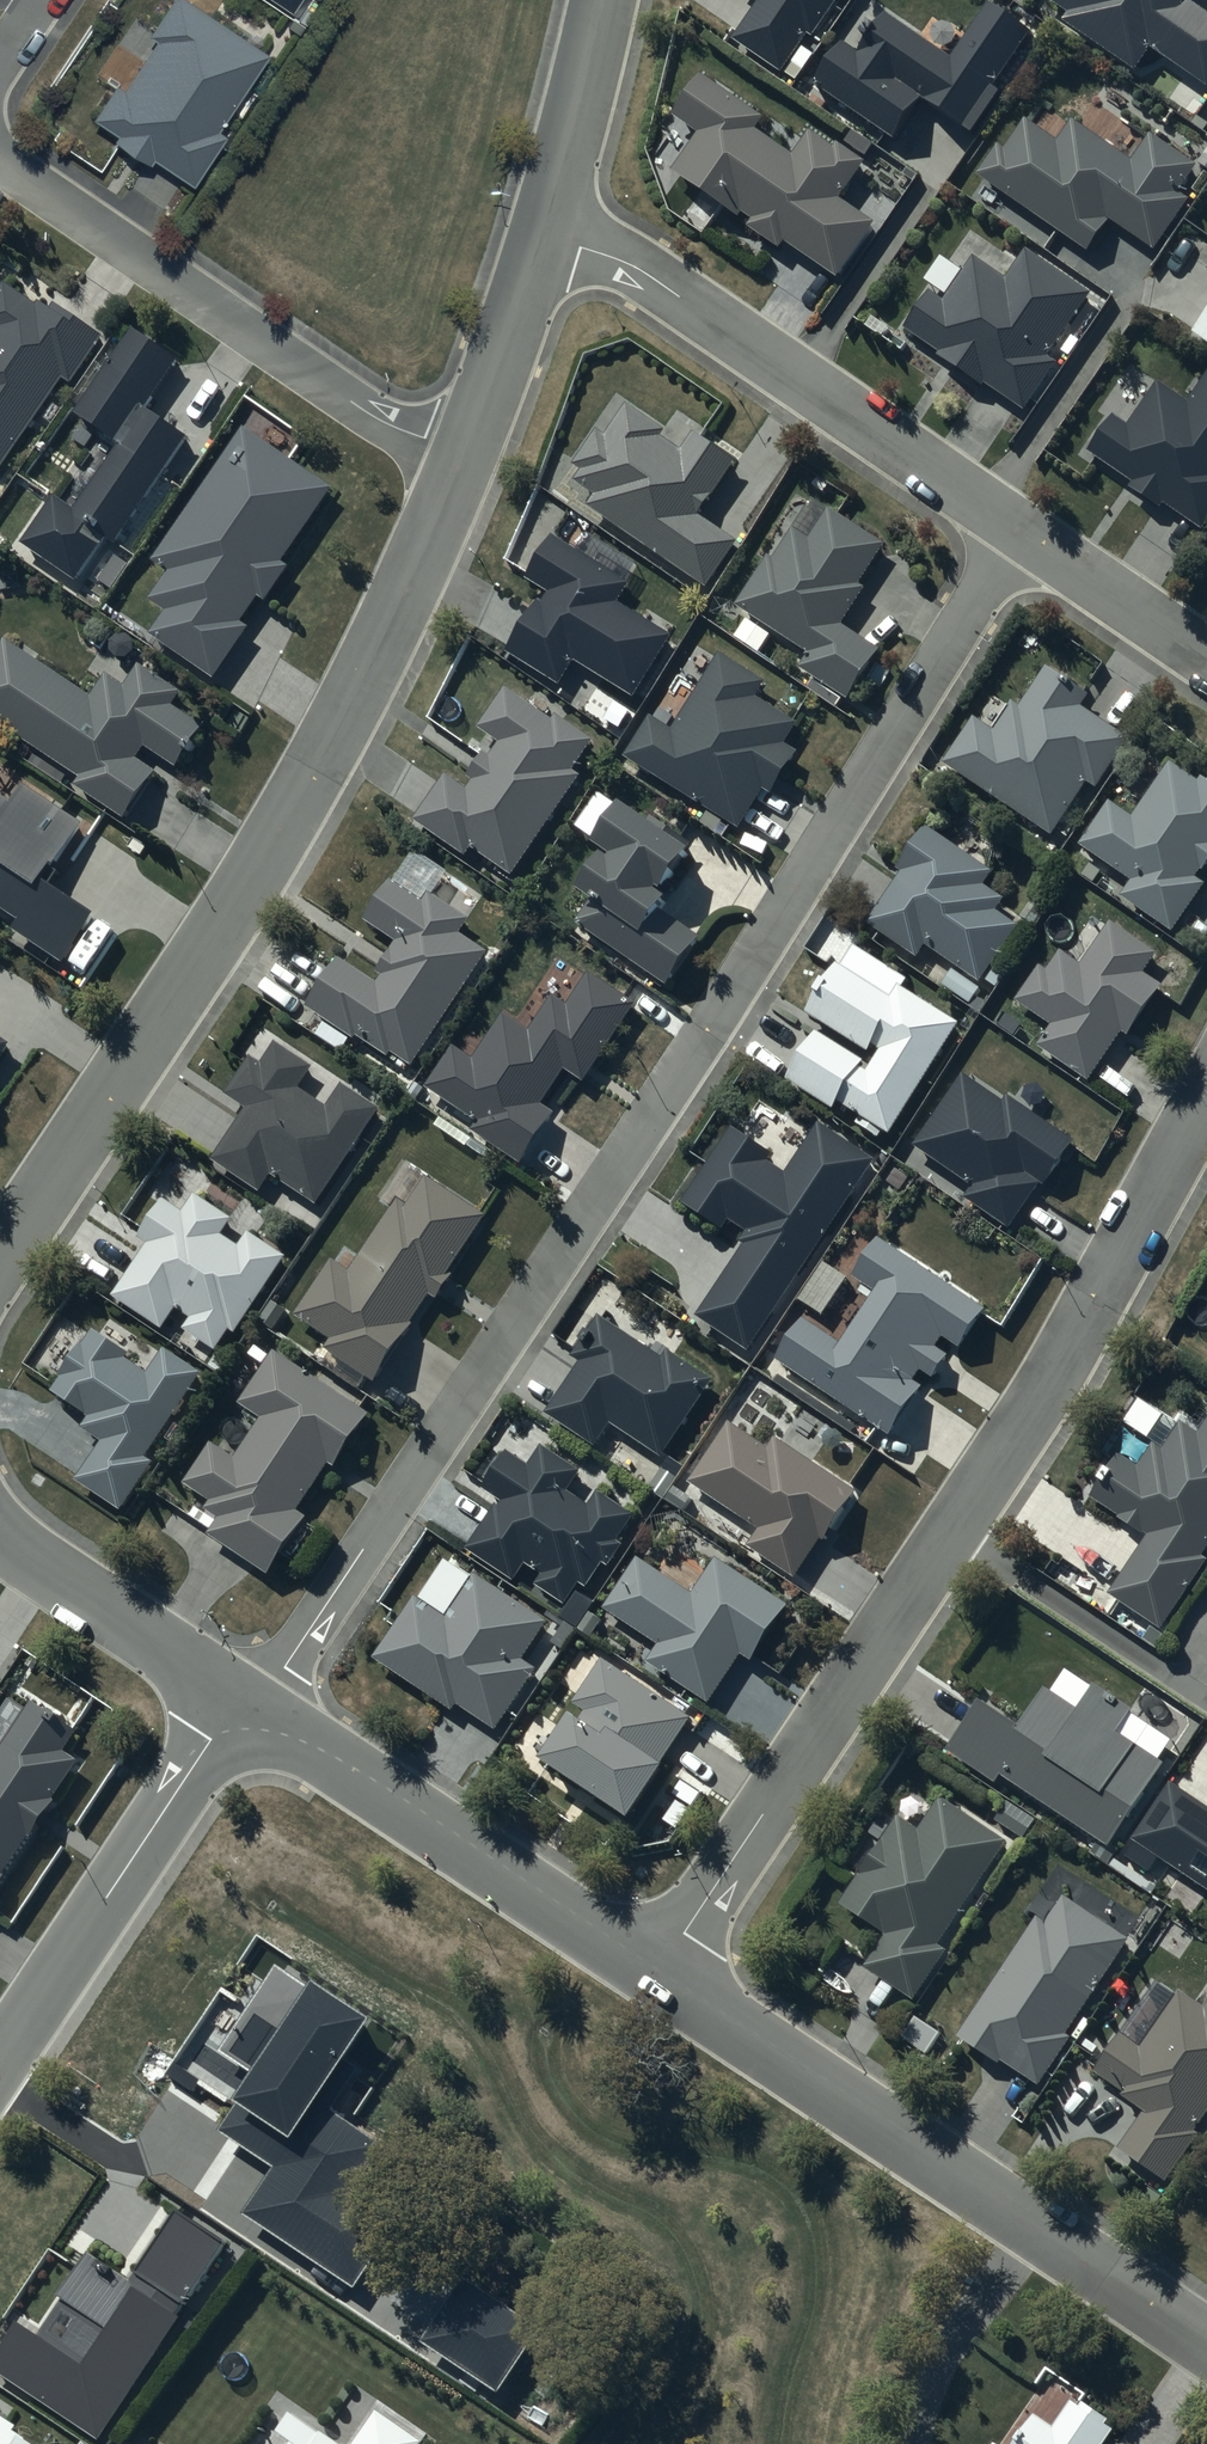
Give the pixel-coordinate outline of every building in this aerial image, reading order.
[(192,0),(174,0),(154,32),(160,36),(129,85),(121,79),(97,116),(119,130),(115,135),(151,158),(155,153),(198,180),(278,55),(192,0)] [(299,0),(281,0),(293,8),(299,0)] [(842,0),(764,0),(767,2),(744,38),(789,67),(811,33),(818,38),(842,0)] [(1047,11),(1142,75),(1159,50),(1206,82),(1206,5),(1200,0),(1055,0),(1047,11)] [(1036,36),(993,6),(955,60),(891,15),(867,49),(853,39),(837,61),(834,59),(824,73),(831,77),(823,88),(898,141),(927,101),(974,134),(1003,94),(998,90),(1036,36)] [(811,131),(798,149),(703,80),(667,131),(675,137),(661,157),(837,285),(880,226),(845,201),(866,171),(811,131)] [(1004,145),(982,175),(1090,252),(1112,222),(1159,256),(1193,209),(1182,201),(1205,169),(1157,134),(1135,164),(1081,125),(1066,146),(1034,122),(1013,151),(1004,145)] [(1053,355),(1094,292),(1033,252),(1025,264),(1020,261),(1009,277),(977,256),(943,308),(927,297),(905,329),(944,355),(942,359),(990,391),(994,386),(1028,409),(1060,360),(1053,355)] [(66,377),(76,384),(106,337),(59,306),(54,313),(11,286),(0,302),(0,472),(4,474),(66,377)] [(1199,336),(1206,341),(1206,323),(1199,336)] [(181,359),(137,331),(82,418),(121,442),(79,510),(63,500),(33,547),(84,580),(108,542),(118,548),(189,435),(149,410),(181,359)] [(1198,406),(1166,385),(1138,425),(1124,415),(1097,453),(1139,483),(1135,488),(1169,512),(1174,506),(1206,529),(1206,393),(1198,406)] [(596,495),(586,510),(711,587),(740,541),(701,517),(737,458),(701,436),(689,455),(665,441),(671,432),(634,409),(629,418),(624,415),(610,437),(606,434),(584,470),(588,472),(580,485),(596,495)] [(335,492),(246,431),(157,562),(172,572),(151,602),(167,613),(150,637),(215,681),(252,627),(246,623),(264,595),(273,601),(294,569),(286,564),(335,492)] [(864,582),(884,548),(829,514),(813,541),(800,533),(780,565),(773,561),(743,609),(752,615),(737,640),(763,656),(777,632),(813,654),(804,668),(857,700),(886,652),(845,627),(870,585),(864,582)] [(632,586),(556,539),(532,577),(550,588),(514,646),(567,680),(580,658),(637,694),(674,636),(621,603),(632,586)] [(0,658),(0,721),(85,779),(79,788),(131,823),(172,763),(182,770),(209,730),(174,706),(186,689),(146,662),(130,687),(115,677),(99,701),(12,642),(0,658)] [(773,686),(723,658),(683,730),(657,716),(633,760),(709,802),(706,808),(740,827),(754,802),(760,805),(771,786),(779,791),(800,753),(788,747),(799,727),(762,706),(773,686)] [(982,720),(951,765),(1057,832),(1088,782),(1101,790),(1136,734),(1088,704),(1092,697),(1049,669),(1024,707),(1019,704),(1010,718),(1005,715),(996,729),(982,720)] [(559,723),(509,689),(480,732),(501,746),(492,759),(488,756),(467,788),(451,777),(421,821),(476,858),(480,851),(518,876),(582,780),(575,776),(597,742),(562,718),(559,723)] [(1171,762),(1138,817),(1114,804),(1088,848),(1138,878),(1125,900),(1185,935),(1206,899),(1206,884),(1206,882),(1206,784),(1171,762)] [(20,924),(16,932),(67,965),(99,915),(47,882),(86,821),(32,786),(20,804),(0,791),(0,911),(20,924)] [(696,846),(629,805),(602,849),(610,854),(586,893),(597,899),(581,925),(675,983),(702,939),(664,916),(674,898),(667,894),(696,846)] [(1002,874),(929,827),(900,873),(903,875),(871,925),(923,958),(927,950),(982,985),(1018,928),(999,915),(1006,903),(990,892),(1002,874)] [(383,982),(345,958),(311,1010),(412,1074),(491,950),(468,935),(477,920),(436,894),(432,900),(399,879),(371,924),(400,942),(382,972),(387,975),(383,982)] [(1048,968),(1023,1003),(1056,1024),(1041,1046),(1094,1080),(1126,1030),(1138,1037),(1169,989),(1152,978),(1166,957),(1116,924),(1089,966),(1069,952),(1055,973),(1048,968)] [(899,1001),(841,964),(810,1014),(882,1060),(873,1074),(865,1069),(869,1064),(824,1035),(794,1082),(839,1110),(844,1102),(895,1135),(964,1025),(907,989),(899,1001)] [(591,1079),(638,1003),(594,975),(571,1012),(554,1002),(534,1035),(505,1017),(477,1062),(457,1050),(433,1089),(486,1122),(479,1133),(526,1162),(558,1110),(549,1105),(572,1067),(591,1079)] [(15,1048),(0,1038),(0,1070),(15,1048)] [(320,1206),(380,1110),(350,1090),(337,1110),(302,1088),(317,1065),(281,1043),(264,1069),(252,1062),(229,1099),(249,1111),(217,1163),(265,1193),(275,1178),(320,1206)] [(1011,1106),(968,1077),(920,1147),(976,1185),(968,1196),(1013,1227),(1043,1183),(1051,1188),(1082,1142),(1016,1098),(1011,1106)] [(754,1350),(876,1163),(824,1129),(793,1176),(775,1164),(778,1159),(735,1131),(689,1201),(732,1229),(735,1224),(758,1239),(705,1319),(754,1350)] [(357,1274),(336,1261),(302,1317),(338,1339),(329,1353),(381,1385),(436,1296),(445,1302),(459,1279),(455,1277),(492,1216),(434,1181),(418,1206),(413,1202),(411,1206),(402,1201),(357,1274)] [(240,1335),(287,1256),(257,1238),(249,1251),(227,1238),(237,1220),(199,1197),(189,1213),(169,1201),(145,1240),(152,1245),(119,1299),(168,1329),(181,1308),(198,1319),(190,1332),(223,1353),(236,1332),(240,1335)] [(989,1312),(879,1241),(857,1276),(880,1291),(845,1345),(806,1320),(780,1360),(892,1432),(932,1371),(939,1376),(954,1353),(946,1349),(954,1337),(967,1346),(989,1312)] [(670,1361),(603,1318),(580,1355),(592,1363),(558,1415),(604,1444),(618,1422),(669,1455),(716,1380),(675,1354),(670,1361)] [(128,1516),(210,1378),(167,1352),(155,1374),(129,1359),(133,1353),(99,1332),(89,1349),(84,1345),(54,1396),(95,1420),(87,1433),(106,1445),(80,1487),(128,1516)] [(375,1415),(279,1353),(243,1408),(265,1422),(239,1463),(214,1447),(188,1487),(215,1504),(209,1513),(223,1521),(212,1537),(276,1577),(315,1516),(305,1510),(338,1458),(345,1462),(375,1415)] [(778,1449),(733,1422),(693,1487),(759,1528),(749,1544),(797,1574),(823,1532),(833,1538),(863,1489),(783,1440),(778,1449)] [(1206,1567),(1206,1427),(1202,1435),(1189,1427),(1183,1436),(1179,1433),(1169,1448),(1163,1444),(1154,1458),(1148,1454),(1138,1468),(1123,1458),(1095,1500),(1151,1538),(1113,1593),(1165,1628),(1206,1567)] [(485,1490),(508,1505),(479,1548),(524,1577),(531,1567),(547,1578),(541,1588),(569,1606),(584,1585),(589,1588),(605,1563),(611,1567),(626,1544),(623,1542),(640,1517),(605,1494),(597,1506),(573,1490),(585,1472),(551,1450),(538,1470),(511,1452),(485,1490)] [(642,1556),(607,1608),(663,1646),(651,1665),(713,1707),(745,1659),(760,1669),(799,1610),(722,1558),(697,1594),(642,1556)] [(554,1627),(454,1559),(426,1600),(422,1598),(380,1659),(461,1714),(465,1709),(498,1732),(541,1669),(530,1662),(554,1627)] [(599,1608),(582,1597),(568,1618),(572,1621),(557,1642),(570,1651),(599,1608)] [(697,1723),(605,1660),(573,1706),(587,1716),(583,1722),(577,1719),(548,1761),(637,1822),(675,1765),(670,1762),(697,1723)] [(981,1702),(952,1751),(1002,1786),(1007,1778),(1111,1849),(1170,1764),(1125,1734),(1138,1715),(1096,1687),(1080,1710),(1053,1691),(1025,1731),(981,1702)] [(81,1760),(69,1753),(82,1730),(37,1703),(3,1760),(0,1758),(0,1895),(81,1760)] [(1141,1834),(1206,1874),(1206,1812),(1169,1789),(1141,1834)] [(1041,1819),(1013,1800),(999,1822),(1027,1841),(1041,1819)] [(940,1942),(1005,1841),(946,1803),(928,1831),(908,1818),(896,1836),(891,1833),(845,1905),(890,1934),(866,1970),(907,1996),(911,1992),(919,1997),(951,1949),(940,1942)] [(1040,2084),(1131,1942),(1065,1900),(1050,1925),(1039,1918),(961,2040),(1005,2068),(1007,2063),(1040,2084)] [(1206,2121),(1206,2002),(1204,2006),(1186,1992),(1171,2012),(1150,1997),(1095,2074),(1148,2112),(1122,2148),(1170,2182),(1206,2130),(1206,2127),(1204,2125),(1206,2121)] [(1039,2420),(1022,2443),(1109,2443),(1118,2431),(1081,2404),(1059,2434),(1039,2420)] [(0,2411),(0,2443),(46,2443),(0,2411)] [(383,2413),(361,2443),(428,2443),(383,2413)] [(326,2436),(296,2416),(283,2435),(296,2443),(295,2443),(321,2443),(326,2436)]
